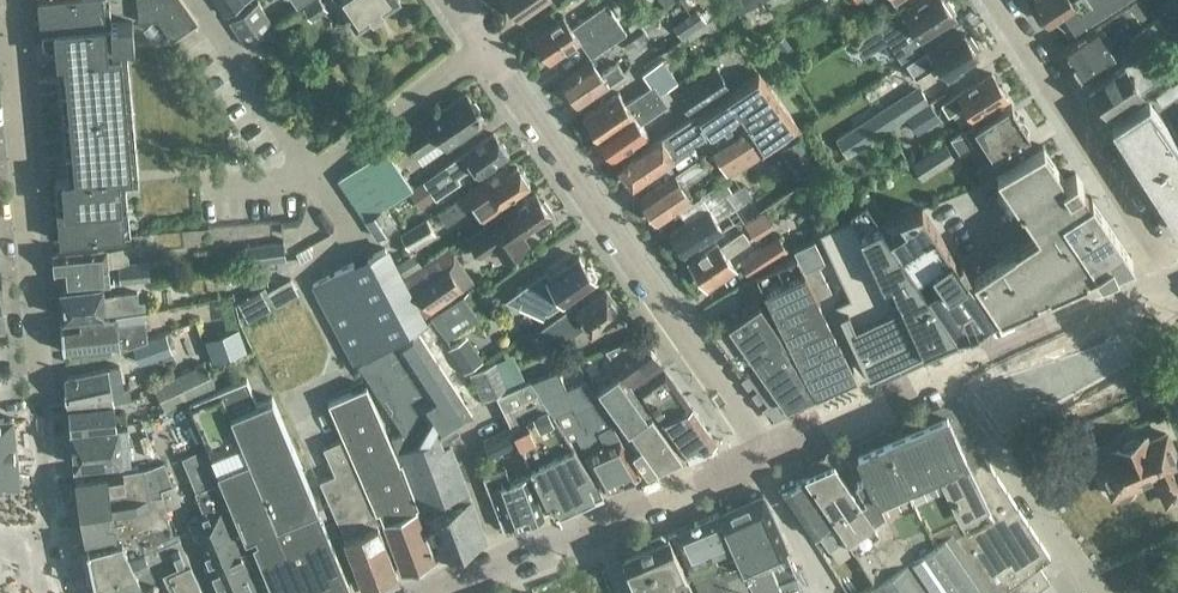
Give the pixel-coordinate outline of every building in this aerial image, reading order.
[(134,44),(132,21),(104,24),(102,0),(39,0),(42,41),(49,46),(56,45),(68,178),(55,180),(60,241),(124,236),(118,175),(131,174),(120,45),(134,44)] [(197,22),(182,0),(136,0),(138,21),(157,20),(171,40),(197,22)] [(224,15),(246,0),(214,0),(224,15)] [(327,8),(322,0),(313,0),(303,7),(311,19),(327,8)] [(356,29),(373,17),(374,18),(383,11),(399,0),(336,0),(356,29)] [(509,5),(507,7),(514,16),(517,16),(518,18),(545,0),(505,0),(509,5)] [(749,9),(764,0),(744,0),(749,9)] [(854,42),(864,56),(889,40),(901,59),(913,51),(910,46),(920,40),(955,16),(953,13),(954,10),(948,1),(945,1),(944,0),(921,0),(880,27),(879,25),(854,42)] [(1123,0),(1035,0),(1049,22),(1062,14),(1073,32),(1123,0)] [(246,45),(273,26),(257,2),(229,21),(246,45)] [(607,4),(571,27),(563,16),(532,38),(534,40),(532,43),(538,52),(542,51),(548,61),(579,40),(590,57),(619,38),(626,33),(607,4)] [(1106,43),(1136,24),(1125,6),(1062,46),(1071,60),(1070,61),(1081,77),(1114,56),(1106,43)] [(681,37),(705,20),(696,8),(672,25),(681,37)] [(1170,34),(1167,29),(1159,16),(1128,36),(1139,54),(1090,86),(1097,98),(1095,99),(1102,110),(1104,109),(1107,112),(1141,90),(1134,79),(1151,68),(1141,53),(1170,34)] [(626,33),(619,38),(626,48),(647,34),(640,24),(626,33)] [(958,67),(978,54),(975,49),(978,47),(970,36),(968,37),(964,32),(955,38),(952,33),(906,63),(915,78),(937,64),(947,80),(961,71),(958,67)] [(782,64),(797,53),(783,34),(768,45),(782,64)] [(579,104),(624,73),(617,62),(600,74),(591,60),(562,80),(564,83),(563,87),(568,93),(572,94),(579,104)] [(598,137),(660,94),(677,82),(661,60),(642,73),(650,85),(626,103),(618,92),(583,116),(598,137)] [(691,116),(729,90),(715,69),(677,96),(691,116)] [(752,138),(762,153),(799,129),(782,103),(758,72),(619,166),(632,185),(674,156),(673,154),(708,130),(713,137),(740,119),(752,138)] [(974,119),(1007,97),(1005,94),(1006,90),(1002,85),(998,83),(992,73),(969,87),(968,85),(941,103),(948,115),(964,104),(974,119)] [(914,112),(929,103),(917,85),(885,105),(885,106),(878,111),(888,126),(895,122),(895,123),(906,117),(913,112),(914,112)] [(446,147),(485,121),(480,114),(482,112),(477,104),(475,105),(466,93),(437,113),(436,111),(402,134),(417,155),(440,138),(446,147)] [(667,104),(660,94),(598,137),(613,157),(648,134),(640,123),(667,104)] [(1171,133),(1149,98),(1111,122),(1177,228),(1177,128),(1171,133)] [(939,119),(929,103),(914,112),(913,112),(906,117),(916,133),(939,119)] [(985,161),(1029,132),(1027,129),(1028,125),(1024,118),(1019,117),(1011,105),(977,127),(975,123),(950,138),(960,154),(975,145),(985,161)] [(493,133),(423,180),(435,198),(461,181),(457,176),(472,166),(479,176),(509,155),(493,133)] [(821,163),(801,134),(779,149),(798,178),(821,163)] [(762,153),(752,138),(719,159),(728,174),(762,153)] [(944,142),(911,162),(922,179),(955,158),(944,142)] [(1127,248),(1091,195),(1075,173),(1066,179),(1043,144),(996,172),(1020,209),(1032,201),(1047,224),(972,274),(970,276),(997,315),(1038,298),(1037,294),(1047,289),(1049,293),(1087,276),(1086,272),(1097,268),(1100,275),(1116,268),(1112,259),(1127,248)] [(386,146),(346,173),(338,178),(365,218),(412,186),(386,146)] [(708,168),(715,163),(707,151),(700,156),(708,168)] [(682,185),(708,168),(700,156),(640,197),(657,221),(691,198),(689,195),(690,195),(685,187),(684,187),(682,185)] [(507,166),(457,200),(463,210),(473,203),(485,222),(502,211),(499,205),(530,184),(527,181),(527,177),(523,171),(519,170),(517,167),(510,171),(507,166)] [(724,179),(700,195),(679,209),(686,221),(669,232),(673,238),(673,242),(673,243),(679,251),(683,252),(685,254),(722,230),(716,220),(735,207),(751,196),(744,184),(732,192),(724,179)] [(434,197),(424,181),(409,191),(419,207),(434,197)] [(834,181),(820,190),(829,205),(843,197),(834,181)] [(480,255),(492,246),(503,261),(526,245),(520,236),(551,215),(550,213),(552,211),(544,201),(542,202),(536,193),(468,239),(467,237),(460,242),(464,248),(471,243),(480,255)] [(865,201),(849,211),(851,216),(890,299),(900,299),(922,348),(923,348),(956,333),(881,223),(865,201)] [(395,225),(383,206),(365,218),(377,237),(395,225)] [(898,216),(881,223),(956,333),(990,317),(995,315),(958,260),(921,207),(898,216)] [(752,234),(768,223),(761,212),(745,223),(752,234)] [(851,216),(819,231),(850,296),(835,303),(868,373),(922,348),(900,299),(890,299),(851,216)] [(436,234),(426,217),(399,233),(409,250),(436,234)] [(727,256),(749,241),(742,230),(720,246),(717,241),(689,260),(697,272),(696,276),(701,283),(705,283),(707,287),(735,268),(727,256)] [(749,275),(767,263),(788,249),(777,233),(739,259),(749,275)] [(814,239),(794,249),(797,255),(804,269),(818,263),(824,260),(814,239)] [(246,265),(285,260),(283,242),(244,246),(246,257),(246,265)] [(118,246),(106,247),(54,252),(56,272),(62,271),(63,287),(144,279),(149,278),(148,260),(119,262),(118,246)] [(244,246),(234,247),(235,259),(246,257),(244,246)] [(414,327),(416,329),(426,323),(385,248),(355,264),(353,262),(312,284),(355,365),(414,327)] [(413,253),(411,254),(398,262),(406,274),(421,265),(413,253)] [(757,274),(771,305),(789,342),(807,380),(811,388),(813,391),(815,391),(826,391),(857,377),(838,338),(837,339),(817,298),(812,285),(805,272),(804,269),(797,255),(757,274)] [(579,256),(550,277),(545,270),(504,299),(542,316),(545,311),(547,312),(563,301),(564,303),(596,280),(594,277),(596,273),(591,266),(586,266),(579,256)] [(818,263),(804,269),(805,272),(812,285),(817,298),(831,291),(818,263)] [(430,311),(463,288),(446,264),(413,287),(430,311)] [(276,304),(298,292),(290,278),(269,290),(276,304)] [(62,317),(145,307),(144,301),(138,302),(137,291),(104,295),(102,284),(60,289),(60,292),(58,295),(59,301),(61,304),(62,317)] [(549,347),(571,333),(584,323),(591,334),(621,312),(620,310),(620,307),(615,299),(612,299),(606,290),(578,310),(574,304),(537,330),(549,347)] [(480,315),(464,293),(432,317),(448,339),(480,315)] [(777,329),(757,300),(711,332),(769,415),(787,404),(789,407),(815,396),(813,392),(814,392),(813,391),(811,388),(794,362),(779,339),(781,338),(777,329)] [(188,344),(215,331),(203,307),(176,319),(188,344)] [(131,345),(147,339),(145,319),(117,323),(116,316),(60,322),(63,351),(75,350),(118,344),(122,347),(122,348),(131,345)] [(212,360),(246,349),(238,327),(205,338),(212,360)] [(472,415),(416,329),(414,327),(355,365),(355,366),(359,364),(403,432),(391,436),(397,451),(396,451),(400,461),(404,460),(431,529),(426,531),(428,538),(433,536),(441,557),(486,540),(447,437),(458,431),(455,426),(472,415)] [(147,339),(131,345),(138,363),(172,351),(166,332),(147,339)] [(660,363),(642,338),(640,334),(606,349),(631,384),(660,363)] [(483,361),(467,336),(448,349),(463,373),(483,361)] [(511,387),(498,360),(469,373),(481,400),(511,387)] [(154,386),(165,410),(183,402),(214,387),(203,363),(154,386)] [(715,440),(692,408),(663,366),(636,385),(661,421),(661,422),(685,455),(694,450),(696,446),(700,444),(705,446),(715,441),(715,440)] [(69,405),(113,402),(107,367),(66,377),(69,405)] [(617,374),(611,378),(594,390),(612,416),(635,449),(632,451),(646,470),(647,472),(659,466),(659,465),(679,456),(679,457),(681,456),(681,455),(651,414),(647,416),(617,374)] [(350,587),(271,398),(256,404),(246,379),(189,403),(245,538),(255,534),(257,540),(253,541),(274,592),(335,592),(350,587)] [(530,379),(521,384),(496,395),(510,422),(515,436),(528,467),(553,513),(559,510),(559,511),(594,495),(594,494),(600,491),(593,478),(573,446),(568,439),(559,424),(530,379)] [(400,461),(396,451),(395,451),(367,387),(366,385),(326,397),(375,511),(376,512),(379,511),(383,522),(402,571),(435,559),(435,558),(427,538),(428,538),(426,531),(431,529),(404,460),(400,461)] [(598,400),(575,410),(573,406),(557,413),(568,439),(576,435),(586,454),(585,454),(603,487),(605,490),(640,474),(638,471),(612,423),(598,400)] [(115,424),(113,402),(69,405),(71,429),(118,424),(121,424),(115,424)] [(846,537),(873,584),(874,583),(880,592),(1030,592),(1049,580),(1038,564),(1050,556),(985,458),(984,459),(969,466),(964,456),(965,455),(946,412),(912,428),(912,427),(805,474),(807,477),(838,523),(846,537)] [(12,418),(0,419),(0,486),(14,485),(14,484),(18,480),(19,480),(12,418)] [(118,424),(71,429),(74,464),(131,459),(127,423),(121,424),(118,424)] [(491,455),(517,443),(510,428),(484,440),(491,455)] [(1177,497),(1177,466),(1177,465),(1177,461),(1166,433),(1147,441),(1145,437),(1140,440),(1133,438),(1125,441),(1122,448),(1116,450),(1118,454),(1099,462),(1113,494),(1118,497),(1124,497),(1129,496),(1132,491),(1134,485),(1134,484),(1155,475),(1167,502),(1177,497)] [(363,586),(397,573),(375,517),(377,517),(343,438),(323,446),(335,473),(320,480),(337,519),(338,519),(344,536),(363,585),(363,586)] [(219,482),(205,446),(182,455),(204,513),(188,519),(209,562),(221,592),(258,592),(236,543),(243,540),(243,539),(219,482)] [(156,455),(146,456),(148,467),(143,468),(106,474),(75,479),(85,539),(86,539),(87,547),(155,529),(155,528),(160,527),(161,529),(163,528),(163,527),(169,525),(165,508),(178,503),(170,485),(167,479),(170,478),(163,462),(161,464),(156,455)] [(529,475),(511,481),(505,466),(483,474),(503,529),(512,526),(514,529),(524,525),(523,522),(526,521),(531,523),(538,520),(540,515),(543,514),(529,475)] [(833,519),(832,520),(803,478),(796,481),(792,480),(781,485),(779,489),(810,535),(811,534),(815,539),(819,536),(828,549),(846,537),(833,519)] [(784,549),(785,548),(786,546),(763,492),(718,512),(745,575),(755,592),(794,592),(802,589),(791,565),(778,571),(776,566),(790,560),(784,549)] [(718,512),(673,532),(695,580),(700,592),(755,592),(745,575),(718,512)] [(155,529),(87,547),(94,582),(97,592),(160,592),(153,578),(156,577),(146,551),(159,546),(179,538),(176,531),(172,532),(169,525),(163,527),(163,528),(161,529),(160,527),(155,528),(155,529)] [(667,534),(624,554),(641,592),(693,592),(667,534)] [(159,546),(146,551),(156,577),(171,571),(181,592),(204,592),(191,564),(179,538),(159,546)] [(873,585),(860,592),(878,592),(873,585)]
